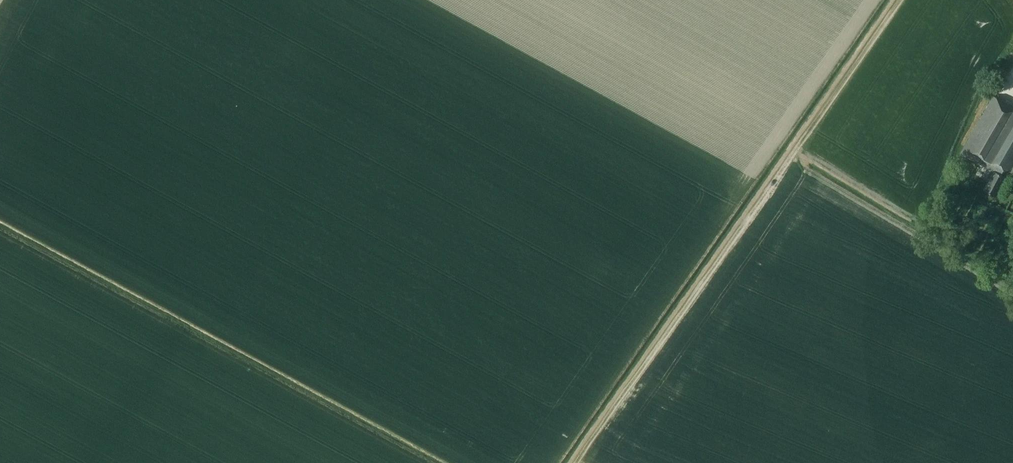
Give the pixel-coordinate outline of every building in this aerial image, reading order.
[(986,185),(984,188),(996,195),(998,192),(1010,171),(1012,173),(1012,106),(994,96),(961,153),(994,171),(986,185)]
